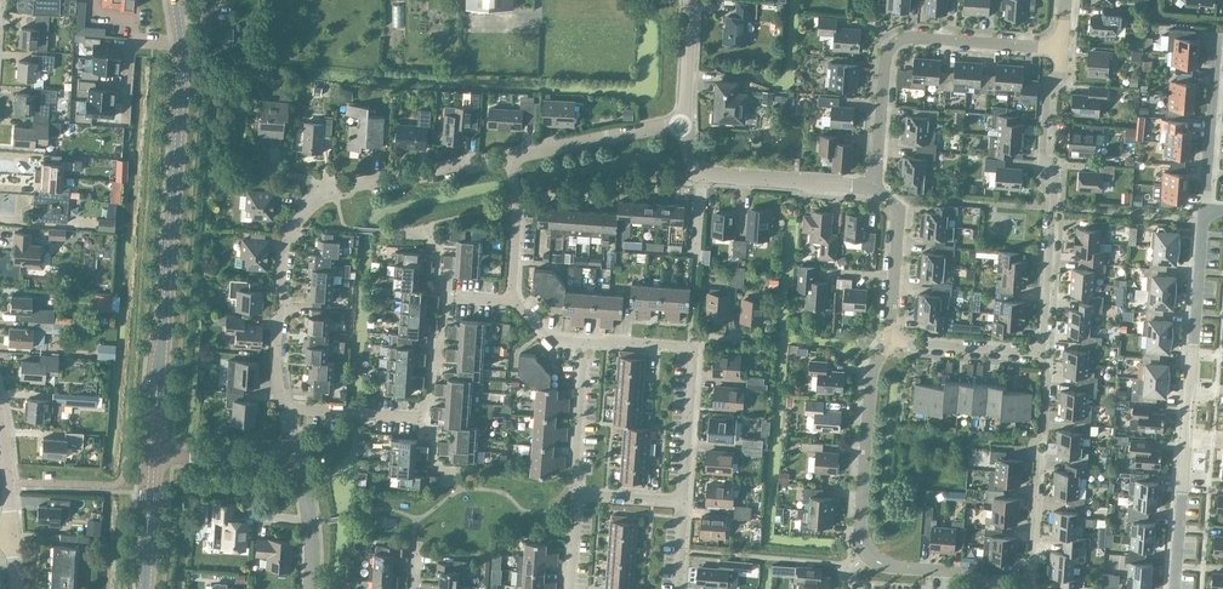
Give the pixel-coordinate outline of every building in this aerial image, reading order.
[(34,14),(59,14),(60,0),(34,0),(34,14)] [(105,4),(121,5),(120,7),(135,9),(136,0),(105,0),(105,4)] [(467,8),(513,8),(514,0),(467,0),(467,8)] [(888,9),(893,10),(893,13),(907,14),(907,11),(909,11),(909,0),(889,0),(888,9)] [(946,13),(947,0),(926,0),(925,12),(946,13)] [(984,16),(989,16),(990,0),(965,0),(964,13),(964,12),(977,13),(977,16),(984,16)] [(1001,9),(1006,10),(1006,18),(1026,19),(1027,4),(1035,5),(1036,0),(1002,0),(1001,9)] [(725,31),(724,43),(726,43),(726,45),(728,47),(733,48),(736,46),(736,44),(745,45),(746,20),(753,20),(753,18),(754,4),(738,3),(737,16),(728,16),(726,31),(725,31)] [(1092,16),(1090,33),(1105,34),(1104,38),(1106,40),(1115,40),(1116,39),(1116,35),(1117,25),(1124,26),(1124,19),(1125,10),(1110,9),(1103,9),(1102,17),(1092,16)] [(420,26),(419,17),(404,17),(404,27),(420,26)] [(835,34),(834,49),(859,51),(861,29),(836,28),(837,19),(821,18),(820,33),(835,34)] [(21,28),(20,45),(37,46),(37,50),(47,51),(49,23),(36,22),(35,29),(21,28)] [(203,43),(232,46),(233,31),(204,29),(203,43)] [(1170,30),(1168,51),(1174,51),(1201,53),(1202,45),(1199,45),(1199,40),(1195,39),(1196,32),(1170,30)] [(1141,36),(1141,48),(1153,48),(1153,35),(1141,36)] [(94,46),(93,58),(120,60),(121,47),(100,45),(101,38),(85,37),(84,45),(94,46)] [(1129,50),(1131,59),(1138,58),(1137,49),(1129,50)] [(1087,75),(1108,76),(1109,60),(1112,60),(1113,52),(1093,50),(1093,58),(1089,57),(1087,75)] [(1201,53),(1174,51),(1173,65),(1176,65),(1175,73),(1178,74),(1178,73),(1192,74),(1193,67),(1195,67),(1197,67),(1197,61),(1200,62),(1201,53)] [(17,78),(35,79),(36,68),(52,69),(53,55),(32,54),(31,61),(19,60),(17,78)] [(906,71),(905,87),(918,88),(919,82),(926,82),(928,58),(914,57),(913,72),(906,72),(906,71)] [(120,60),(93,58),(93,59),(94,59),(93,71),(82,70),(82,78),(98,79),(98,72),(118,73),(118,72),(120,73),(121,63),(118,63),(118,61),(120,61),(120,60)] [(939,89),(946,90),(947,75),(940,74),(941,59),(928,58),(926,82),(939,83),(939,89)] [(947,75),(946,90),(967,91),(967,85),(969,62),(956,61),(955,75),(947,75)] [(974,92),(988,93),(989,78),(981,77),(983,63),(969,62),(967,85),(975,86),(974,92)] [(828,76),(834,77),(833,88),(856,89),(858,65),(835,64),(829,63),(828,76)] [(989,78),(988,93),(1009,94),(1009,89),(1010,65),(997,64),(996,78),(989,78)] [(1020,101),(1037,102),(1038,82),(1030,81),(1030,80),(1030,81),(1023,80),(1024,66),(1010,65),(1009,89),(1016,89),(1016,95),(1021,95),(1020,101)] [(1192,82),(1192,74),(1178,73),(1178,74),(1177,82),(1171,81),(1170,95),(1198,97),(1198,89),(1195,89),(1196,83),(1194,83),(1192,82)] [(1130,85),(1138,86),(1139,77),(1130,77),(1130,85)] [(87,101),(114,103),(113,103),(113,100),(115,100),(116,91),(114,91),(114,90),(94,89),(95,81),(79,80),(78,88),(89,89),(88,101),(87,101)] [(713,113),(713,123),(719,123),(720,122),(720,121),(745,122),(746,95),(736,94),(737,84),(717,83),(717,93),(718,93),(717,104),(716,104),(716,113),(714,112),(713,113)] [(1072,113),(1099,115),(1100,99),(1106,99),(1107,88),(1090,86),(1089,95),(1074,94),(1072,113)] [(16,93),(15,111),(33,113),(32,121),(49,122),(51,89),(43,89),(30,88),(30,94),(16,93)] [(763,104),(773,104),(774,91),(764,91),(763,104)] [(1197,105),(1198,97),(1170,95),(1169,108),(1167,108),(1166,117),(1189,118),(1190,111),(1192,110),(1194,110),(1194,105),(1197,105)] [(819,105),(833,106),(831,126),(853,128),(853,118),(854,118),(855,107),(839,106),(839,98),(819,96),(819,105)] [(270,135),(281,136),(282,118),(286,118),(287,101),(265,100),(263,116),(261,116),(260,130),(270,131),(270,135)] [(544,123),(572,124),(573,102),(545,100),(544,123)] [(114,103),(87,101),(86,114),(77,113),(76,121),(92,122),(92,115),(113,116),(114,103)] [(491,108),(489,126),(521,128),(522,119),(532,120),(534,102),(522,101),(521,110),(491,108)] [(348,149),(362,150),(363,144),(382,146),(384,117),(369,116),(370,106),(348,104),(347,115),(363,116),(362,125),(350,124),(348,149)] [(446,106),(443,141),(461,143),(463,128),(471,128),(472,108),(446,106)] [(624,109),(623,119),(634,120),(634,109),(624,109)] [(903,119),(902,125),(904,127),(906,127),(906,129),(929,130),(935,131),(936,118),(939,118),(939,110),(922,109),(921,116),(907,115),(907,118),(904,117),(903,119)] [(399,123),(397,146),(426,148),(427,131),(430,131),(432,111),(420,110),(418,125),(399,123)] [(989,126),(989,135),(999,136),(1024,137),(1025,124),(1017,124),(1017,116),(1007,116),(993,115),(992,126),(989,126)] [(325,123),(306,122),(304,151),(324,152),(325,133),(332,134),(333,119),(325,118),(325,123)] [(1163,120),(1163,129),(1168,129),(1167,142),(1194,144),(1195,136),(1192,136),(1192,130),(1190,130),(1188,129),(1189,122),(1174,121),(1163,120)] [(14,127),(12,145),(47,147),(48,134),(60,135),(60,123),(49,122),(32,121),(32,128),(14,127)] [(1070,149),(1080,150),(1080,155),(1095,156),(1096,143),(1104,144),(1105,134),(1104,134),(1104,126),(1090,125),(1089,132),(1071,131),(1070,149)] [(1138,128),(1137,139),(1145,140),(1146,129),(1138,128)] [(929,138),(929,130),(906,129),(906,131),(903,130),(902,132),(901,138),(903,140),(905,140),(905,142),(919,143),(918,150),(936,151),(937,144),(934,144),(935,139),(929,138)] [(1126,141),(1134,142),(1135,130),(1126,130),(1126,141)] [(833,169),(850,170),(852,144),(838,143),(838,136),(821,135),(820,153),(834,154),(833,169)] [(989,148),(988,155),(1012,157),(1013,150),(1023,151),(1024,137),(999,136),(990,135),(989,148)] [(1167,142),(1166,156),(1171,156),(1171,164),(1185,165),(1186,158),(1188,157),(1189,157),(1190,157),(1190,152),(1193,152),(1194,144),(1167,142)] [(936,159),(936,151),(918,150),(918,157),(904,156),(904,158),(901,158),(900,160),(899,166),(901,168),(903,168),(903,170),(926,171),(927,163),(933,164),(933,159),(936,159)] [(996,187),(1020,189),(1022,169),(1005,168),(1005,160),(986,158),(985,170),(997,171),(996,187)] [(63,177),(64,169),(81,170),(82,159),(75,159),(74,162),(61,161),(61,164),(41,163),(40,170),(36,169),(35,175),(63,177)] [(128,169),(128,160),(117,159),(116,169),(128,169)] [(1079,189),(1102,191),(1103,178),(1114,179),(1115,165),(1100,164),(1099,172),(1080,171),(1079,189)] [(1187,174),(1185,173),(1185,165),(1171,164),(1170,172),(1164,172),(1163,185),(1191,187),(1191,179),(1188,179),(1189,174),(1187,174)] [(900,172),(900,177),(902,178),(902,183),(910,184),(909,191),(933,193),(934,185),(931,185),(932,180),(926,179),(926,171),(903,170),(903,171),(900,172)] [(35,175),(35,181),(40,181),(39,195),(69,197),(70,186),(63,185),(63,177),(35,175)] [(109,181),(108,200),(120,201),(121,182),(109,181)] [(1190,196),(1191,187),(1163,185),(1163,198),(1160,198),(1159,207),(1182,209),(1183,201),(1185,201),(1187,201),(1187,196),(1190,196)] [(241,220),(252,221),(252,216),(271,218),(273,192),(248,191),(247,209),(242,209),(241,220)] [(33,210),(32,220),(68,222),(69,197),(39,195),(34,195),(33,205),(36,205),(36,210),(33,210)] [(618,212),(617,219),(625,220),(624,226),(630,227),(631,220),(632,202),(619,201),(618,212)] [(632,202),(631,220),(644,222),(645,203),(632,202)] [(644,222),(644,228),(656,229),(656,223),(658,204),(645,203),(644,222)] [(656,223),(656,229),(662,229),(663,223),(670,224),(670,218),(671,205),(658,204),(656,223)] [(922,215),(921,224),(949,226),(949,218),(955,219),(955,214),(958,214),(958,206),(935,204),(934,212),(926,211),(926,213),(924,213),(922,215)] [(671,205),(670,218),(670,224),(677,224),(676,230),(682,231),(682,225),(683,225),(685,206),(671,205)] [(540,207),(538,224),(546,225),(545,230),(551,230),(553,208),(540,207)] [(551,230),(551,237),(556,238),(557,233),(564,234),(565,227),(566,209),(553,208),(551,230)] [(566,209),(565,227),(564,234),(577,235),(579,210),(566,209)] [(579,210),(577,235),(590,236),(592,211),(579,210)] [(592,211),(590,236),(603,237),(605,211),(592,211)] [(603,246),(609,246),(610,236),(616,236),(617,219),(618,212),(605,211),(603,237),(603,246)] [(822,241),(821,258),(835,259),(837,235),(830,234),(832,213),(814,211),(813,216),(805,216),(804,230),(812,231),(811,240),(822,241)] [(747,239),(768,241),(770,213),(749,212),(747,239)] [(863,240),(862,248),(875,249),(876,234),(867,234),(868,215),(847,214),(845,239),(863,240)] [(713,236),(733,238),(735,216),(715,215),(713,236)] [(99,218),(98,230),(115,231),(116,219),(99,218)] [(1075,241),(1100,243),(1101,235),(1106,235),(1107,222),(1092,221),(1092,228),(1078,227),(1077,235),(1075,235),(1075,241)] [(921,224),(921,234),(922,236),(924,236),(924,238),(938,239),(938,246),(955,247),(956,240),(953,239),(954,227),(949,226),(921,224)] [(474,239),(474,238),(475,227),(439,225),(438,231),(447,231),(447,237),(474,239)] [(1129,244),(1136,245),(1138,228),(1130,227),(1129,244)] [(1157,231),(1153,231),(1152,246),(1156,246),(1180,248),(1181,245),(1181,241),(1177,241),(1178,233),(1166,232),(1166,231),(1166,230),(1166,229),(1165,228),(1164,227),(1163,227),(1162,227),(1161,227),(1160,227),(1159,228),(1158,229),(1158,230),(1157,230),(1157,231)] [(49,238),(65,239),(66,229),(50,228),(49,238)] [(27,262),(27,267),(43,268),(44,253),(39,253),(40,245),(29,244),(29,233),(14,232),(13,243),(15,243),(14,261),(27,262)] [(319,239),(318,247),(322,247),(321,254),(336,255),(336,256),(343,256),(344,245),(354,245),(355,234),(344,234),(343,241),(337,240),(337,233),(323,232),(322,239),(319,239)] [(458,250),(483,252),(484,239),(474,238),(474,239),(447,237),(446,243),(458,244),(458,250)] [(235,266),(246,267),(266,268),(268,240),(243,239),(242,257),(236,257),(235,266)] [(1100,243),(1075,241),(1074,247),(1076,247),(1076,254),(1083,255),(1083,262),(1091,263),(1104,264),(1104,262),(1105,251),(1099,250),(1100,243)] [(918,265),(946,267),(946,259),(952,260),(952,255),(955,255),(955,247),(938,246),(937,253),(923,252),(923,254),(921,254),(919,256),(918,265)] [(1151,260),(1150,268),(1167,269),(1168,262),(1176,263),(1176,258),(1179,258),(1180,250),(1180,248),(1156,246),(1155,261),(1151,260)] [(421,252),(395,250),(395,263),(432,265),(433,260),(421,259),(421,252)] [(445,261),(482,263),(483,252),(458,250),(457,256),(445,255),(445,261)] [(999,251),(998,271),(1003,272),(1029,274),(1029,268),(1027,267),(1028,260),(1021,260),(1021,252),(999,251)] [(646,260),(647,252),(635,252),(635,260),(646,260)] [(310,261),(309,268),(345,270),(345,267),(335,266),(336,256),(336,255),(321,254),(314,253),(314,261),(310,261)] [(849,262),(846,255),(837,259),(840,266),(849,262)] [(455,273),(481,274),(482,263),(445,261),(444,266),(456,267),(455,273)] [(432,265),(395,263),(394,274),(419,276),(420,270),(432,271),(432,265)] [(1073,269),(1072,281),(1094,283),(1095,277),(1100,277),(1101,271),(1106,271),(1106,264),(1104,264),(1091,263),(1090,270),(1073,269)] [(800,265),(798,290),(808,291),(807,307),(825,308),(827,282),(815,282),(816,267),(800,265)] [(935,287),(952,288),(953,281),(950,280),(951,276),(945,275),(946,267),(918,265),(918,275),(919,277),(921,277),(921,279),(935,280),(935,287)] [(568,266),(567,275),(581,276),(582,267),(568,266)] [(582,267),(581,276),(596,277),(597,268),(582,267)] [(309,268),(309,275),(313,275),(312,283),(334,284),(334,273),(345,274),(345,270),(309,268)] [(1167,269),(1150,268),(1145,268),(1145,275),(1148,276),(1147,290),(1148,290),(1177,292),(1177,290),(1177,282),(1174,282),(1175,277),(1166,276),(1167,269)] [(549,284),(550,286),(559,278),(552,271),(534,269),(533,284),(534,284),(536,286),(539,289),(541,291),(549,284)] [(106,281),(106,271),(94,271),(94,282),(106,281)] [(997,279),(996,292),(1011,293),(1012,286),(1026,287),(1026,280),(1028,280),(1029,274),(1003,272),(1003,279),(997,279)] [(428,288),(431,289),(431,283),(419,282),(419,276),(394,274),(393,286),(402,287),(428,288)] [(566,285),(559,278),(550,286),(551,287),(543,294),(545,296),(547,299),(549,301),(549,302),(565,304),(565,291),(566,285)] [(846,288),(844,308),(866,310),(867,289),(852,288),(853,279),(838,278),(837,287),(846,288)] [(249,290),(250,280),(230,279),(229,296),(237,296),(236,308),(260,310),(261,291),(249,290)] [(1094,283),(1072,281),(1071,294),(1093,296),(1094,283)] [(308,290),(307,297),(311,297),(311,305),(325,306),(326,299),(343,300),(343,296),(333,295),(334,284),(312,283),(312,290),(308,290)] [(644,319),(647,286),(632,285),(631,305),(639,305),(638,318),(644,319)] [(533,294),(539,289),(536,286),(530,291),(533,294)] [(659,307),(661,287),(647,286),(644,319),(651,319),(651,307),(659,307)] [(402,287),(402,298),(439,301),(440,295),(427,294),(428,288),(402,287)] [(673,321),(675,288),(661,287),(659,307),(667,308),(666,320),(673,321)] [(934,294),(920,293),(920,295),(918,295),(916,297),(915,306),(948,309),(949,296),(952,296),(952,288),(935,287),(934,294)] [(689,309),(691,289),(675,288),(673,321),(680,321),(681,309),(689,309)] [(1177,294),(1177,292),(1148,290),(1147,312),(1164,313),(1164,307),(1172,307),(1173,302),(1176,302),(1177,294)] [(564,312),(572,312),(571,325),(578,325),(581,293),(565,291),(565,304),(564,304),(564,312)] [(996,292),(995,313),(1025,315),(1026,309),(1024,309),(1025,301),(1011,300),(1011,293),(996,292)] [(96,293),(96,308),(111,308),(111,293),(96,293)] [(581,293),(578,325),(584,326),(585,314),(593,314),(595,294),(581,293)] [(7,303),(7,307),(8,309),(10,309),(10,312),(20,312),(19,320),(28,321),(53,323),(54,309),(38,308),(38,306),(41,304),(41,299),(39,296),(11,294),(10,302),(9,302),(7,303)] [(595,294),(593,314),(601,315),(600,327),(607,328),(610,295),(595,294)] [(1116,294),(1115,304),(1123,305),(1124,295),(1116,294)] [(610,295),(607,328),(613,328),(614,316),(622,317),(624,296),(610,295)] [(547,299),(545,296),(539,301),(541,304),(547,299)] [(707,317),(727,318),(729,297),(709,296),(707,317)] [(439,301),(402,298),(401,309),(426,311),(427,305),(439,306),(439,301)] [(741,322),(761,324),(763,303),(743,301),(741,322)] [(1091,324),(1092,312),(1102,312),(1102,304),(1079,302),(1079,310),(1070,309),(1069,322),(1091,324)] [(915,306),(915,316),(916,318),(918,318),(918,320),(927,321),(926,328),(953,330),(954,317),(948,317),(948,309),(915,306)] [(306,315),(306,323),(309,323),(309,330),(330,332),(331,321),(341,322),(342,311),(332,310),(331,317),(324,317),(325,309),(310,308),(310,316),(306,315)] [(426,311),(401,309),(400,321),(438,324),(438,318),(426,317),(426,311)] [(1144,320),(1143,334),(1149,335),(1174,336),(1174,334),(1174,327),(1171,326),(1171,321),(1163,320),(1164,313),(1147,312),(1146,320),(1144,320)] [(1025,315),(995,313),(993,333),(1014,335),(1015,328),(1023,328),(1023,321),(1025,321),(1025,315)] [(236,345),(261,347),(262,326),(243,325),(244,317),(227,316),(226,331),(236,332),(236,345)] [(449,324),(449,331),(486,334),(487,321),(462,319),(461,325),(449,324)] [(9,327),(7,344),(41,347),(42,330),(53,331),(53,332),(70,334),(70,324),(53,323),(28,321),(28,328),(9,327)] [(400,321),(399,333),(424,335),(425,329),(437,330),(438,324),(400,321)] [(1069,322),(1068,335),(1083,336),(1082,343),(1097,344),(1102,345),(1103,337),(1090,336),(1091,335),(1091,324),(1069,322)] [(305,338),(304,345),(339,347),(340,344),(330,343),(330,332),(309,330),(308,338),(305,338)] [(460,338),(460,344),(485,346),(486,334),(449,331),(448,337),(460,338)] [(399,333),(390,332),(389,344),(415,346),(415,340),(427,341),(427,335),(424,335),(399,333)] [(1174,339),(1174,336),(1149,335),(1148,349),(1144,348),(1143,356),(1160,358),(1161,351),(1169,351),(1169,346),(1172,346),(1174,339)] [(1096,357),(1097,344),(1082,343),(1082,351),(1064,349),(1063,362),(1065,362),(1089,364),(1090,356),(1096,357)] [(415,346),(389,344),(388,356),(426,359),(426,353),(414,352),(415,346)] [(447,349),(447,355),(484,357),(485,346),(460,344),(459,350),(447,349)] [(304,345),(304,352),(307,352),(307,360),(314,360),(328,361),(329,350),(339,351),(339,347),(304,345)] [(536,358),(539,361),(545,356),(542,353),(536,358)] [(20,377),(30,377),(30,379),(34,379),(34,380),(44,381),(44,372),(57,373),(58,356),(40,354),(39,362),(21,361),(20,377)] [(518,372),(525,380),(534,372),(533,371),(541,364),(539,361),(536,358),(535,356),(535,355),(519,354),(518,372)] [(458,361),(458,367),(484,369),(484,357),(447,355),(447,360),(458,361)] [(426,359),(388,356),(388,368),(413,369),(413,364),(425,364),(426,359)] [(545,368),(551,363),(545,356),(539,361),(541,364),(533,371),(534,372),(535,373),(543,366),(545,368)] [(618,356),(617,370),(631,371),(632,357),(629,357),(627,357),(624,357),(619,356),(619,357),(618,356)] [(739,368),(740,358),(715,356),(714,376),(745,379),(746,368),(739,368)] [(1160,365),(1160,358),(1143,356),(1143,364),(1147,364),(1146,379),(1170,380),(1170,378),(1170,370),(1167,370),(1168,365),(1160,365)] [(634,358),(632,357),(631,371),(644,372),(645,359),(644,358),(639,358),(637,358),(634,358)] [(229,359),(227,391),(243,392),(244,384),(259,385),(260,377),(257,376),(258,362),(229,359)] [(310,367),(309,374),(345,377),(345,373),(335,372),(336,361),(328,361),(314,360),(313,367),(310,367)] [(818,391),(843,393),(845,372),(827,370),(828,362),(811,360),(810,374),(819,375),(818,391)] [(1065,362),(1064,375),(1078,376),(1078,383),(1097,385),(1098,376),(1095,376),(1095,372),(1088,372),(1089,364),(1065,362)] [(551,363),(545,368),(548,371),(554,366),(551,363)] [(535,373),(534,372),(525,380),(532,386),(537,387),(550,388),(551,373),(550,373),(548,371),(545,368),(543,366),(535,373)] [(445,377),(449,377),(474,379),(483,380),(484,369),(458,367),(457,373),(446,372),(445,377)] [(413,369),(388,368),(387,380),(424,382),(424,376),(413,375),(413,369)] [(631,371),(617,370),(616,383),(630,384),(631,371)] [(644,372),(631,371),(630,384),(643,385),(644,372)] [(309,374),(309,381),(312,382),(311,397),(326,398),(326,390),(333,391),(334,380),(344,380),(345,377),(309,374)] [(436,383),(435,388),(473,391),(474,379),(449,377),(449,383),(436,383)] [(1140,378),(1139,393),(1141,393),(1140,401),(1157,402),(1158,395),(1166,395),(1166,390),(1169,391),(1170,383),(1170,380),(1146,379),(1140,378)] [(424,382),(387,380),(386,391),(412,393),(412,387),(424,388),(424,382)] [(944,408),(958,409),(960,382),(945,381),(945,386),(944,408)] [(960,382),(958,409),(973,410),(975,383),(960,382)] [(630,384),(616,383),(615,396),(629,397),(630,384)] [(975,383),(973,410),(987,411),(989,384),(975,383)] [(1097,385),(1078,383),(1077,391),(1061,390),(1060,403),(1062,403),(1062,402),(1086,404),(1087,397),(1097,397),(1097,385)] [(643,385),(630,384),(629,397),(642,398),(643,385)] [(916,384),(914,411),(929,412),(931,385),(920,384),(916,384)] [(987,411),(1001,412),(1002,412),(1003,390),(1004,390),(1004,385),(989,384),(987,411)] [(762,386),(748,385),(747,392),(766,393),(766,387),(762,386)] [(945,386),(931,385),(929,412),(944,413),(944,408),(945,386)] [(537,387),(536,402),(568,404),(569,398),(557,397),(557,389),(550,388),(537,387)] [(447,394),(447,400),(472,402),(473,391),(435,388),(435,394),(447,394)] [(714,408),(741,411),(743,391),(716,388),(714,408)] [(1001,417),(1016,418),(1018,391),(1004,390),(1003,390),(1002,412),(1001,412),(1001,417)] [(227,391),(226,405),(233,405),(232,423),(254,424),(255,410),(257,410),(258,401),(243,400),(243,392),(227,391)] [(1016,418),(1031,419),(1033,392),(1028,392),(1018,391),(1016,418)] [(53,393),(53,400),(65,401),(65,404),(96,406),(97,396),(53,393)] [(629,397),(615,396),(614,410),(628,411),(629,397)] [(642,398),(629,397),(628,411),(641,412),(642,398)] [(28,418),(43,420),(43,417),(49,417),(50,411),(52,411),(53,400),(29,399),(29,400),(28,400),(26,402),(26,405),(27,407),(28,407),(28,418)] [(1130,400),(1117,399),(1117,409),(1130,409),(1130,400)] [(434,405),(434,411),(472,414),(472,402),(447,400),(446,406),(434,405)] [(824,410),(824,402),(808,400),(806,414),(816,415),(815,429),(840,431),(842,411),(824,410)] [(568,404),(536,402),(535,417),(555,418),(555,410),(568,411),(568,404)] [(1061,415),(1076,416),(1076,424),(1091,425),(1093,405),(1086,404),(1062,402),(1062,403),(1061,415)] [(1140,419),(1139,429),(1163,431),(1164,414),(1149,413),(1149,405),(1135,403),(1134,419),(1140,419)] [(628,411),(614,410),(613,423),(627,424),(628,411)] [(446,418),(445,423),(471,425),(472,414),(434,411),(433,417),(446,418)] [(641,412),(628,411),(627,424),(640,425),(641,412)] [(555,418),(535,417),(534,431),(566,433),(567,427),(554,426),(555,418)] [(709,440),(733,442),(735,422),(710,420),(709,440)] [(454,430),(453,436),(479,438),(480,426),(471,425),(445,423),(442,423),(441,429),(454,430)] [(1091,425),(1076,424),(1075,431),(1058,430),(1057,443),(1059,443),(1083,445),(1084,437),(1090,437),(1091,425)] [(623,440),(636,441),(637,428),(624,427),(623,440)] [(637,428),(636,441),(649,442),(650,429),(637,428)] [(566,433),(534,431),(533,445),(553,447),(553,438),(566,440),(566,433)] [(65,439),(44,438),(42,454),(66,456),(66,447),(82,448),(83,433),(66,432),(65,439)] [(334,434),(327,433),(325,433),(325,444),(334,444),(334,434)] [(441,440),(440,446),(478,449),(479,438),(453,436),(453,441),(441,440)] [(417,446),(417,439),(392,437),(391,450),(428,452),(429,447),(417,446)] [(622,453),(635,455),(636,441),(623,440),(622,453)] [(744,440),(743,449),(761,451),(762,442),(744,440)] [(1132,440),(1131,455),(1137,456),(1136,466),(1160,468),(1162,451),(1151,450),(1152,441),(1132,440)] [(636,441),(635,455),(649,456),(649,442),(636,441)] [(816,471),(837,473),(839,453),(823,451),(824,443),(802,441),(802,450),(817,451),(816,471)] [(1059,443),(1058,455),(1073,457),(1073,464),(1088,465),(1089,453),(1082,452),(1083,445),(1059,443)] [(553,447),(533,445),(532,460),(564,462),(564,456),(552,455),(553,447)] [(478,449),(440,446),(440,452),(452,453),(451,459),(477,461),(478,449)] [(761,451),(743,449),(742,456),(760,458),(761,451)] [(428,458),(428,452),(391,450),(390,461),(415,463),(416,457),(428,458)] [(991,451),(990,462),(997,463),(997,471),(1022,473),(1023,460),(1006,459),(1007,452),(991,451)] [(621,467),(634,468),(635,455),(622,453),(621,467)] [(708,453),(706,472),(730,475),(732,455),(708,453)] [(635,455),(634,468),(648,469),(649,456),(635,455)] [(564,462),(532,460),(530,474),(550,476),(551,468),(563,468),(564,462)] [(389,472),(399,473),(399,472),(427,474),(427,469),(415,468),(415,463),(390,461),(389,472)] [(1055,470),(1054,483),(1056,483),(1086,485),(1088,465),(1073,464),(1066,463),(1066,471),(1055,470)] [(620,480),(623,481),(623,480),(628,481),(631,481),(633,481),(634,468),(621,467),(620,480)] [(644,482),(647,482),(648,469),(634,468),(633,481),(636,481),(639,482),(644,482)] [(989,482),(988,489),(1004,491),(1005,484),(1021,485),(1022,473),(997,471),(991,470),(990,482),(989,482)] [(436,475),(429,474),(427,474),(399,472),(399,473),(398,485),(424,487),(424,480),(436,481),(436,475)] [(1132,473),(1130,493),(1135,494),(1162,496),(1162,487),(1161,486),(1159,485),(1159,482),(1149,481),(1149,474),(1132,473)] [(1056,483),(1055,496),(1070,497),(1069,504),(1085,505),(1086,485),(1056,483)] [(707,505),(731,507),(733,487),(708,485),(707,505)] [(810,510),(834,511),(835,498),(823,497),(823,489),(804,487),(803,501),(810,502),(810,510)] [(994,502),(994,509),(1019,511),(1020,499),(1004,497),(1004,491),(988,489),(987,501),(994,502)] [(1123,502),(1122,494),(1111,496),(1112,504),(1123,502)] [(1162,496),(1135,494),(1134,507),(1129,506),(1128,514),(1146,515),(1147,508),(1157,509),(1157,506),(1159,506),(1161,505),(1162,496)] [(39,506),(38,521),(50,522),(50,525),(60,525),(60,517),(69,517),(70,500),(57,499),(50,499),(49,506),(39,506)] [(215,522),(213,547),(223,547),(234,548),(234,545),(244,546),(244,549),(246,522),(231,521),(233,506),(216,505),(215,522)] [(927,506),(925,533),(931,533),(930,550),(943,552),(945,526),(937,526),(937,519),(932,519),(934,507),(927,506)] [(834,513),(834,511),(810,510),(798,509),(798,517),(802,517),(801,531),(820,532),(821,524),(833,525),(833,523),(837,523),(838,513),(834,513)] [(986,528),(1001,529),(1001,523),(1018,524),(1019,511),(994,509),(993,517),(987,516),(986,528)] [(1055,511),(1054,524),(1077,525),(1095,527),(1096,519),(1078,517),(1078,513),(1055,511)] [(1146,522),(1146,515),(1128,514),(1128,521),(1133,522),(1132,535),(1155,536),(1156,523),(1146,522)] [(701,537),(723,539),(725,519),(703,517),(701,537)] [(611,521),(610,521),(609,534),(623,535),(624,521),(621,521),(618,521),(616,521),(611,520),(611,521)] [(945,526),(943,552),(955,553),(957,536),(964,537),(965,521),(953,520),(952,527),(945,526)] [(624,521),(623,535),(636,536),(637,522),(636,522),(632,522),(629,522),(626,521),(624,521)] [(1054,524),(1053,536),(1066,537),(1065,545),(1085,546),(1090,547),(1090,545),(1091,537),(1086,537),(1077,536),(1077,525),(1054,524)] [(1016,550),(1017,537),(1000,536),(1001,529),(986,528),(984,548),(1016,550)] [(81,535),(61,534),(61,540),(79,541),(78,547),(88,548),(89,536),(81,535)] [(623,535),(609,534),(608,547),(621,548),(623,535)] [(1123,534),(1123,542),(1131,542),(1130,555),(1146,556),(1147,550),(1154,550),(1155,536),(1132,535),(1123,534)] [(636,536),(623,535),(621,548),(635,549),(636,536)] [(1214,554),(1222,555),(1222,536),(1216,536),(1214,554)] [(288,571),(290,543),(269,541),(268,542),(257,541),(256,557),(268,558),(267,569),(279,570),(278,573),(280,575),(285,575),(287,573),(288,571)] [(525,542),(524,557),(557,559),(557,553),(545,552),(546,544),(525,542)] [(54,545),(53,555),(55,555),(55,562),(74,564),(75,546),(54,545)] [(376,552),(370,552),(369,565),(393,567),(394,560),(398,560),(398,554),(407,554),(408,547),(376,545),(376,552)] [(1052,551),(1051,564),(1074,566),(1075,555),(1084,555),(1085,546),(1065,545),(1065,552),(1052,551)] [(978,557),(978,546),(968,546),(968,557),(978,557)] [(608,547),(607,561),(620,562),(621,548),(608,547)] [(621,548),(620,562),(634,563),(635,549),(621,548)] [(983,567),(998,568),(999,561),(1015,563),(1016,550),(984,548),(983,567)] [(491,567),(501,568),(503,556),(492,555),(491,567)] [(1125,561),(1130,562),(1129,575),(1155,578),(1156,569),(1155,567),(1153,567),(1153,564),(1142,563),(1143,556),(1125,555),(1125,561)] [(524,557),(523,572),(544,573),(545,565),(557,566),(557,559),(524,557)] [(438,561),(437,576),(441,576),(440,583),(458,585),(459,573),(466,573),(467,560),(454,559),(454,563),(438,561)] [(607,561),(606,574),(619,575),(620,562),(607,561)] [(52,570),(51,580),(73,581),(74,564),(55,562),(54,570),(52,570)] [(620,562),(619,575),(633,576),(634,563),(620,562)] [(698,568),(696,585),(727,587),(728,571),(751,573),(752,564),(721,562),(720,570),(698,568)] [(796,566),(773,564),(772,574),(795,576),(796,566)] [(1051,564),(1050,577),(1060,577),(1060,584),(1085,586),(1085,578),(1073,578),(1074,566),(1051,564)] [(370,579),(374,579),(405,582),(405,575),(393,575),(393,567),(369,565),(369,566),(371,566),(370,578),(370,579)] [(799,583),(798,588),(829,588),(830,576),(823,576),(824,568),(799,566),(797,583),(799,583)] [(523,572),(522,586),(555,588),(555,582),(543,581),(544,573),(523,572)] [(1114,588),(1115,574),(1103,573),(1102,587),(1114,588)] [(1211,588),(1212,588),(1222,588),(1222,574),(1214,573),(1214,578),(1212,580),(1211,588)] [(606,574),(605,588),(618,588),(619,575),(606,574)] [(618,588),(622,588),(632,588),(633,576),(619,575),(618,588)] [(1129,575),(1128,588),(1121,587),(1121,588),(1151,588),(1153,588),(1155,586),(1155,578),(1129,575)] [(373,588),(392,588),(392,587),(404,588),(405,582),(374,579),(373,588)] [(51,588),(73,588),(73,581),(51,580),(51,588)]
